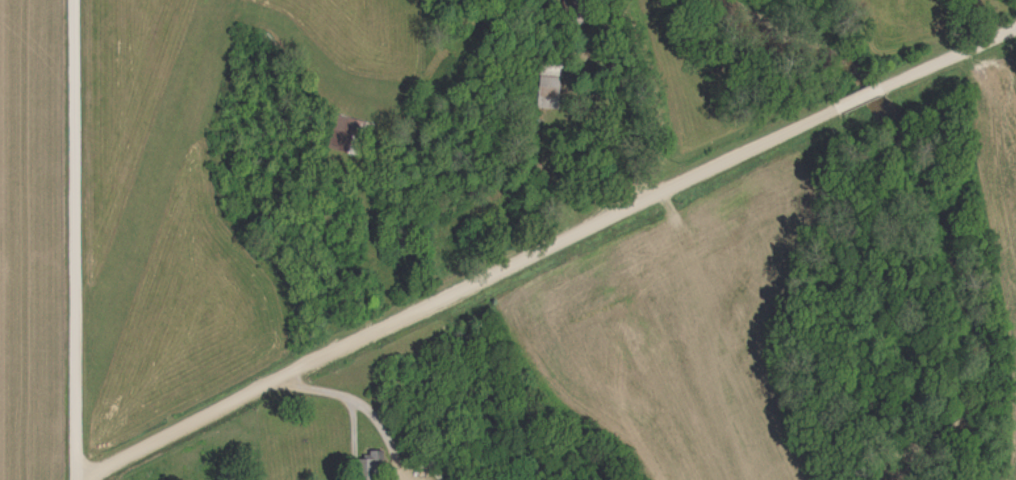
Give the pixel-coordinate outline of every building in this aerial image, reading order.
[(560,105),(565,80),(545,76),(541,101),(560,105)] [(373,472),(384,472),(384,453),(367,454),(367,461),(359,462),(360,479),(365,479),(373,479),(373,472)]
